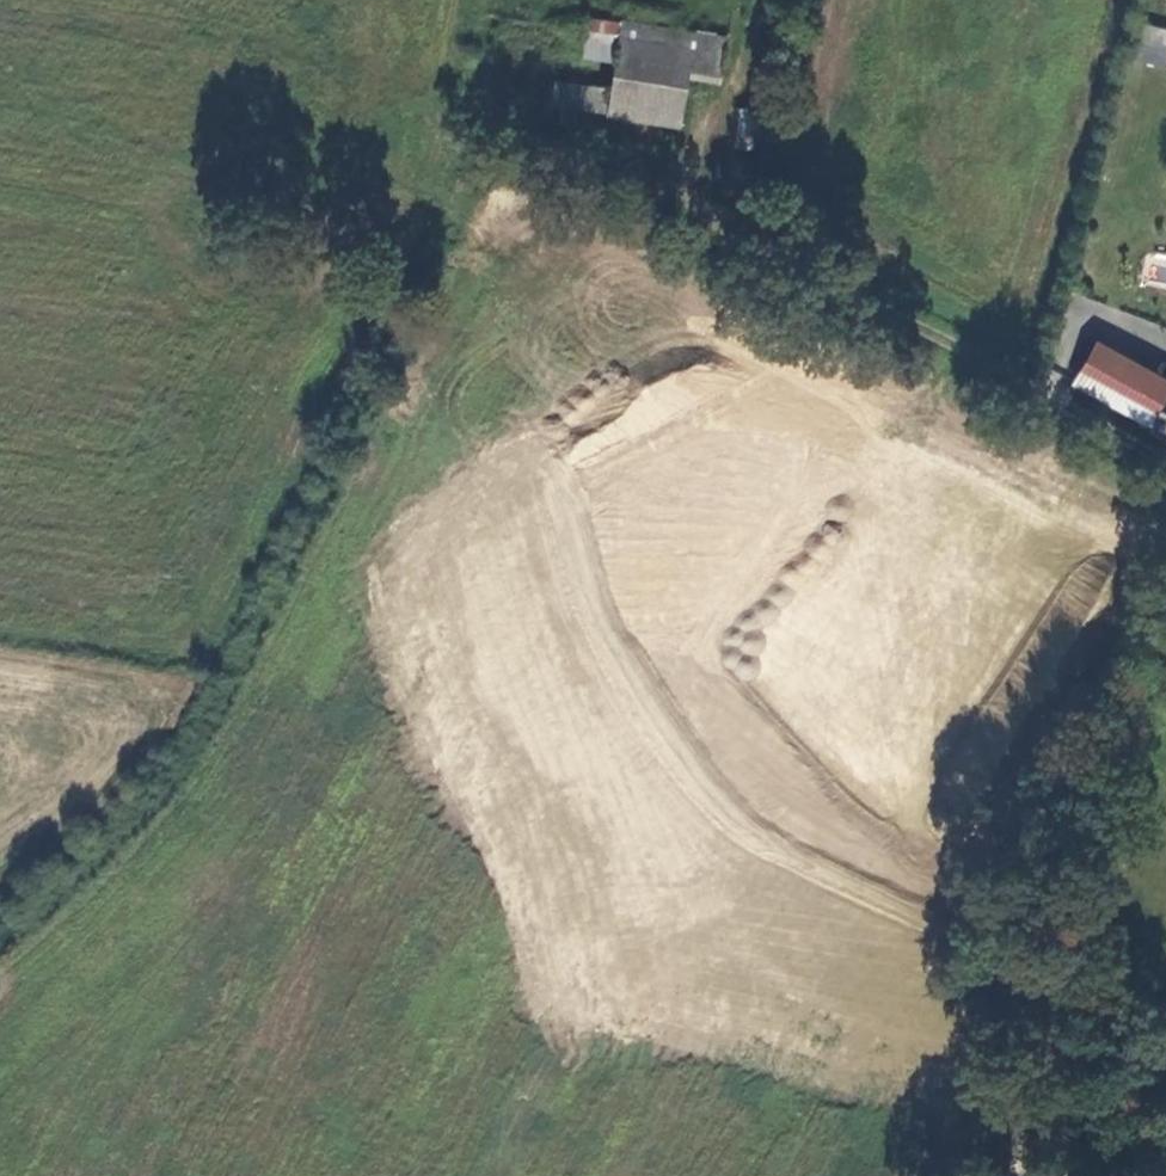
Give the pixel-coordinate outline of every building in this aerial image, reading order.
[(680,117),(690,72),(701,22),(629,7),(610,101),(680,117)] [(701,22),(690,72),(723,79),(733,28),(701,22)] [(1165,61),(1165,29),(1146,23),(1136,61),(1164,68),(1165,61)] [(1088,342),(1062,385),(1141,427),(1164,383),(1088,342)] [(1159,400),(1144,428),(1165,440),(1165,404),(1159,400)]
